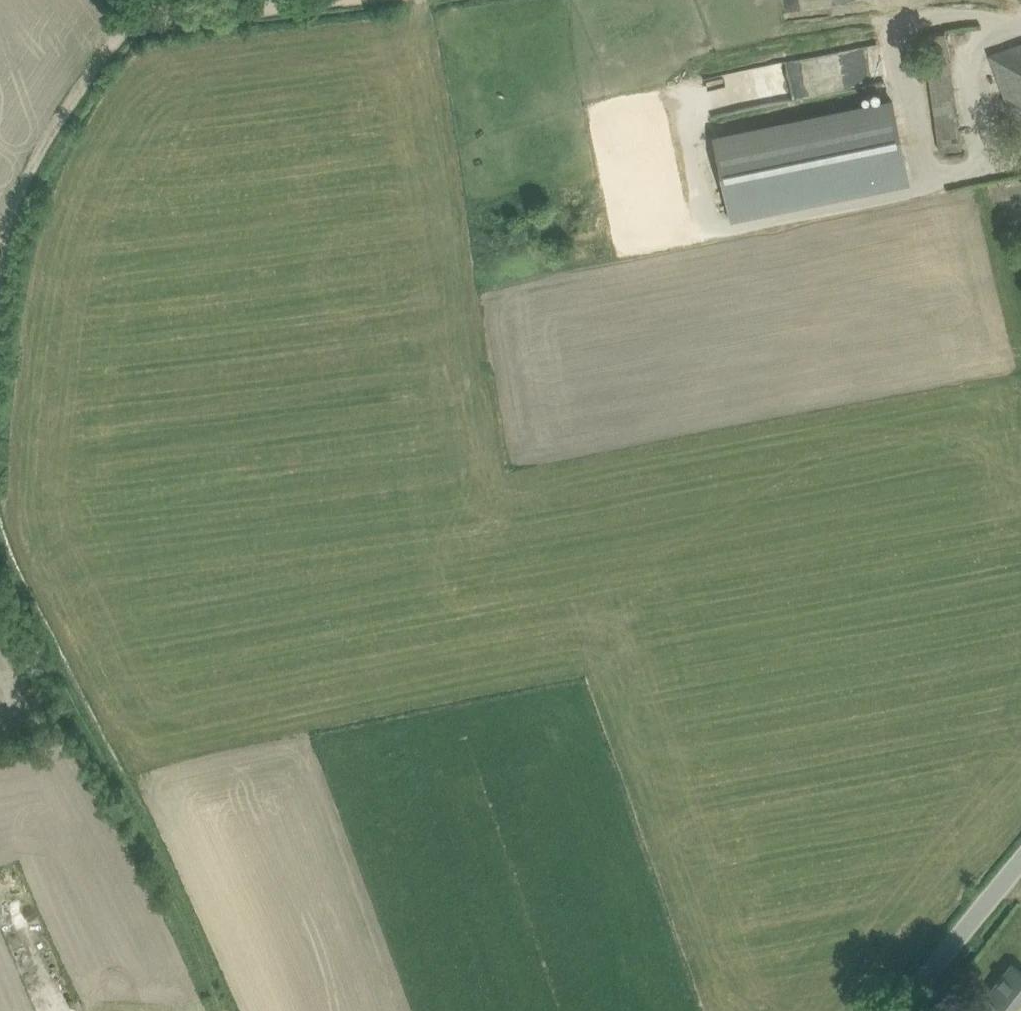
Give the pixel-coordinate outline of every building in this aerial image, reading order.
[(989,52),(1017,133),(1020,131),(1020,41),(989,52)] [(959,146),(954,47),(930,48),(935,147),(959,146)] [(695,145),(712,224),(890,186),(873,107),(695,145)] [(1012,963),(975,1010),(1020,1010),(1020,970),(1012,963)]
